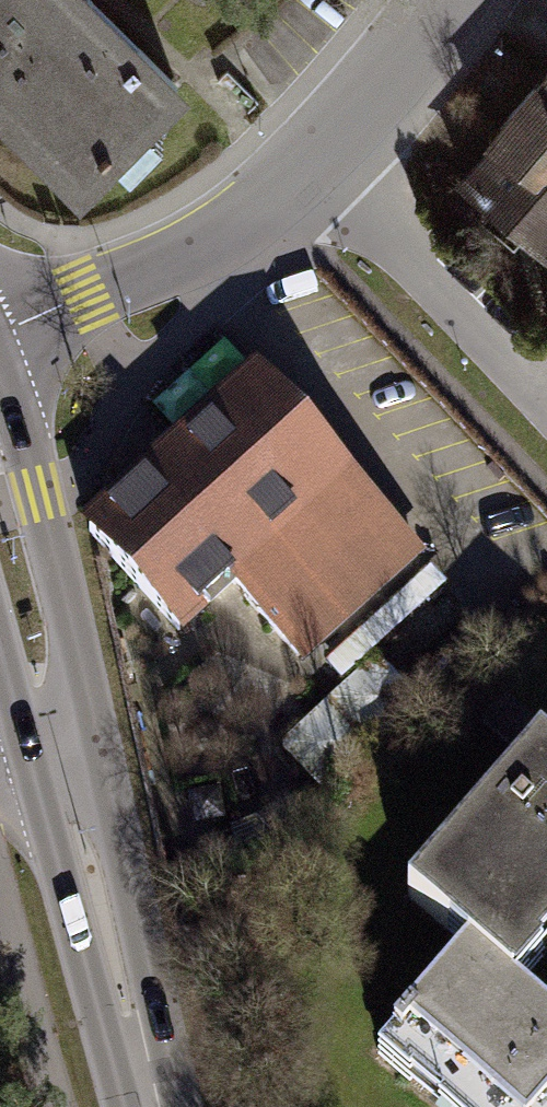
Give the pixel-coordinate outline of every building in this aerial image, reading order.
[(76,186),(188,83),(105,0),(0,0),(0,110),(76,186)] [(459,176),(546,250),(546,61),(486,133),(491,138),(459,176)] [(251,363),(81,515),(190,636),(230,600),(290,666),(419,550),(251,363)] [(467,950),(522,996),(546,967),(546,754),(416,906),(467,950)] [(522,996),(467,950),(375,1057),(434,1106),(546,1106),(546,1018),(522,996)]
